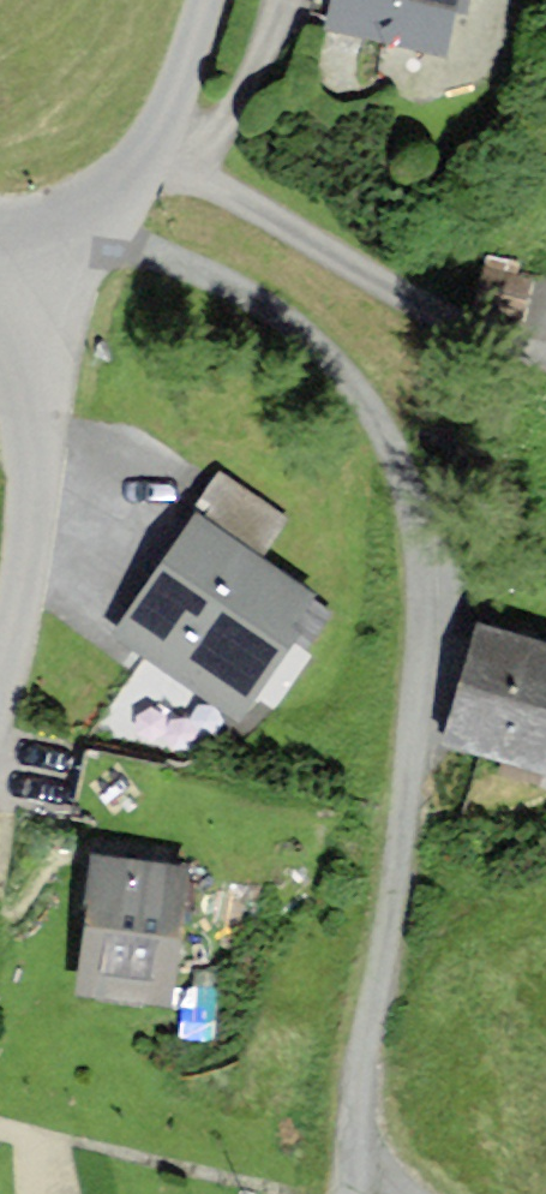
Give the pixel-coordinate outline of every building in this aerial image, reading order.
[(324,29),(452,59),(466,0),(331,0),(324,29)] [(306,596),(203,521),(125,628),(237,710),(292,636),(282,629),(306,596)] [(483,635),(454,740),(545,765),(545,652),(483,635)] [(182,875),(95,865),(81,991),(168,1000),(182,875)]
